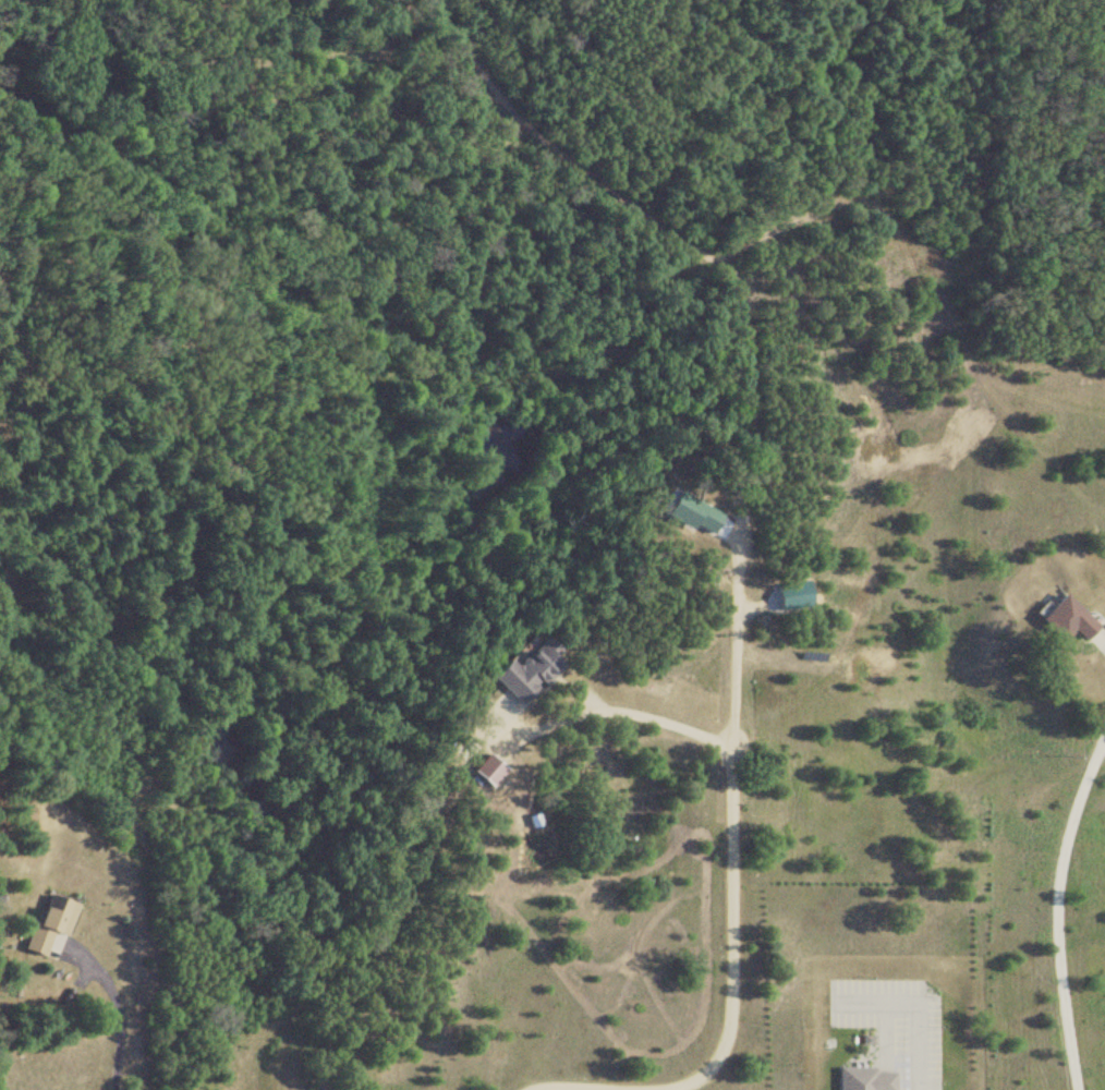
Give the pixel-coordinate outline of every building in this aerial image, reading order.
[(1074,642),(1089,627),(1056,594),(1029,622),(1051,644),(1064,631),(1074,642)] [(514,707),(549,664),(545,661),(549,656),(525,637),(501,666),(493,659),(478,678),(514,707)]
